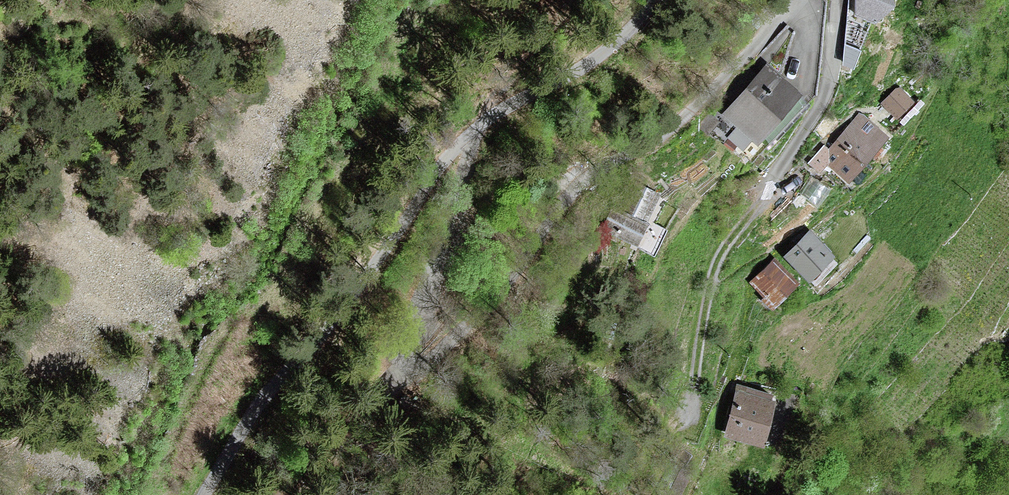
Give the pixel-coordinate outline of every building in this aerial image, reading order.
[(892,0),(855,0),(853,14),(875,22),(892,6),(892,0)] [(800,95),(768,66),(727,114),(759,142),(800,95)] [(912,102),(899,88),(884,103),(897,117),(912,102)] [(887,138),(861,115),(828,151),(824,148),(811,162),(820,171),(828,162),(848,181),(887,138)] [(644,223),(658,195),(638,185),(623,213),(614,208),(604,228),(636,244),(646,224),(644,223)] [(834,258),(810,233),(786,256),(810,281),(834,258)] [(798,285),(775,261),(752,282),(776,307),(798,285)] [(770,396),(738,388),(726,433),(763,443),(773,403),(768,401),(770,396)]
